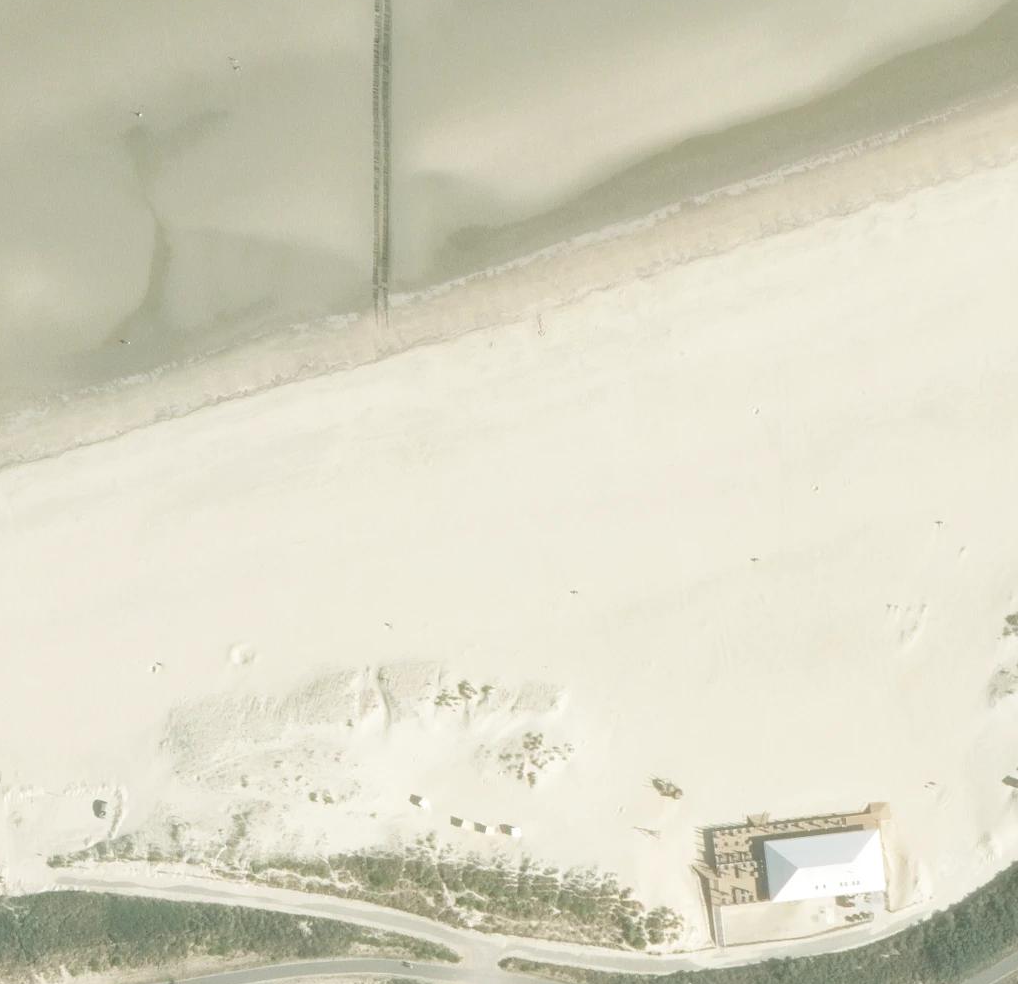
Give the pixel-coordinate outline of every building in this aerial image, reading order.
[(769,901),(883,889),(876,830),(763,842),(769,901)]
